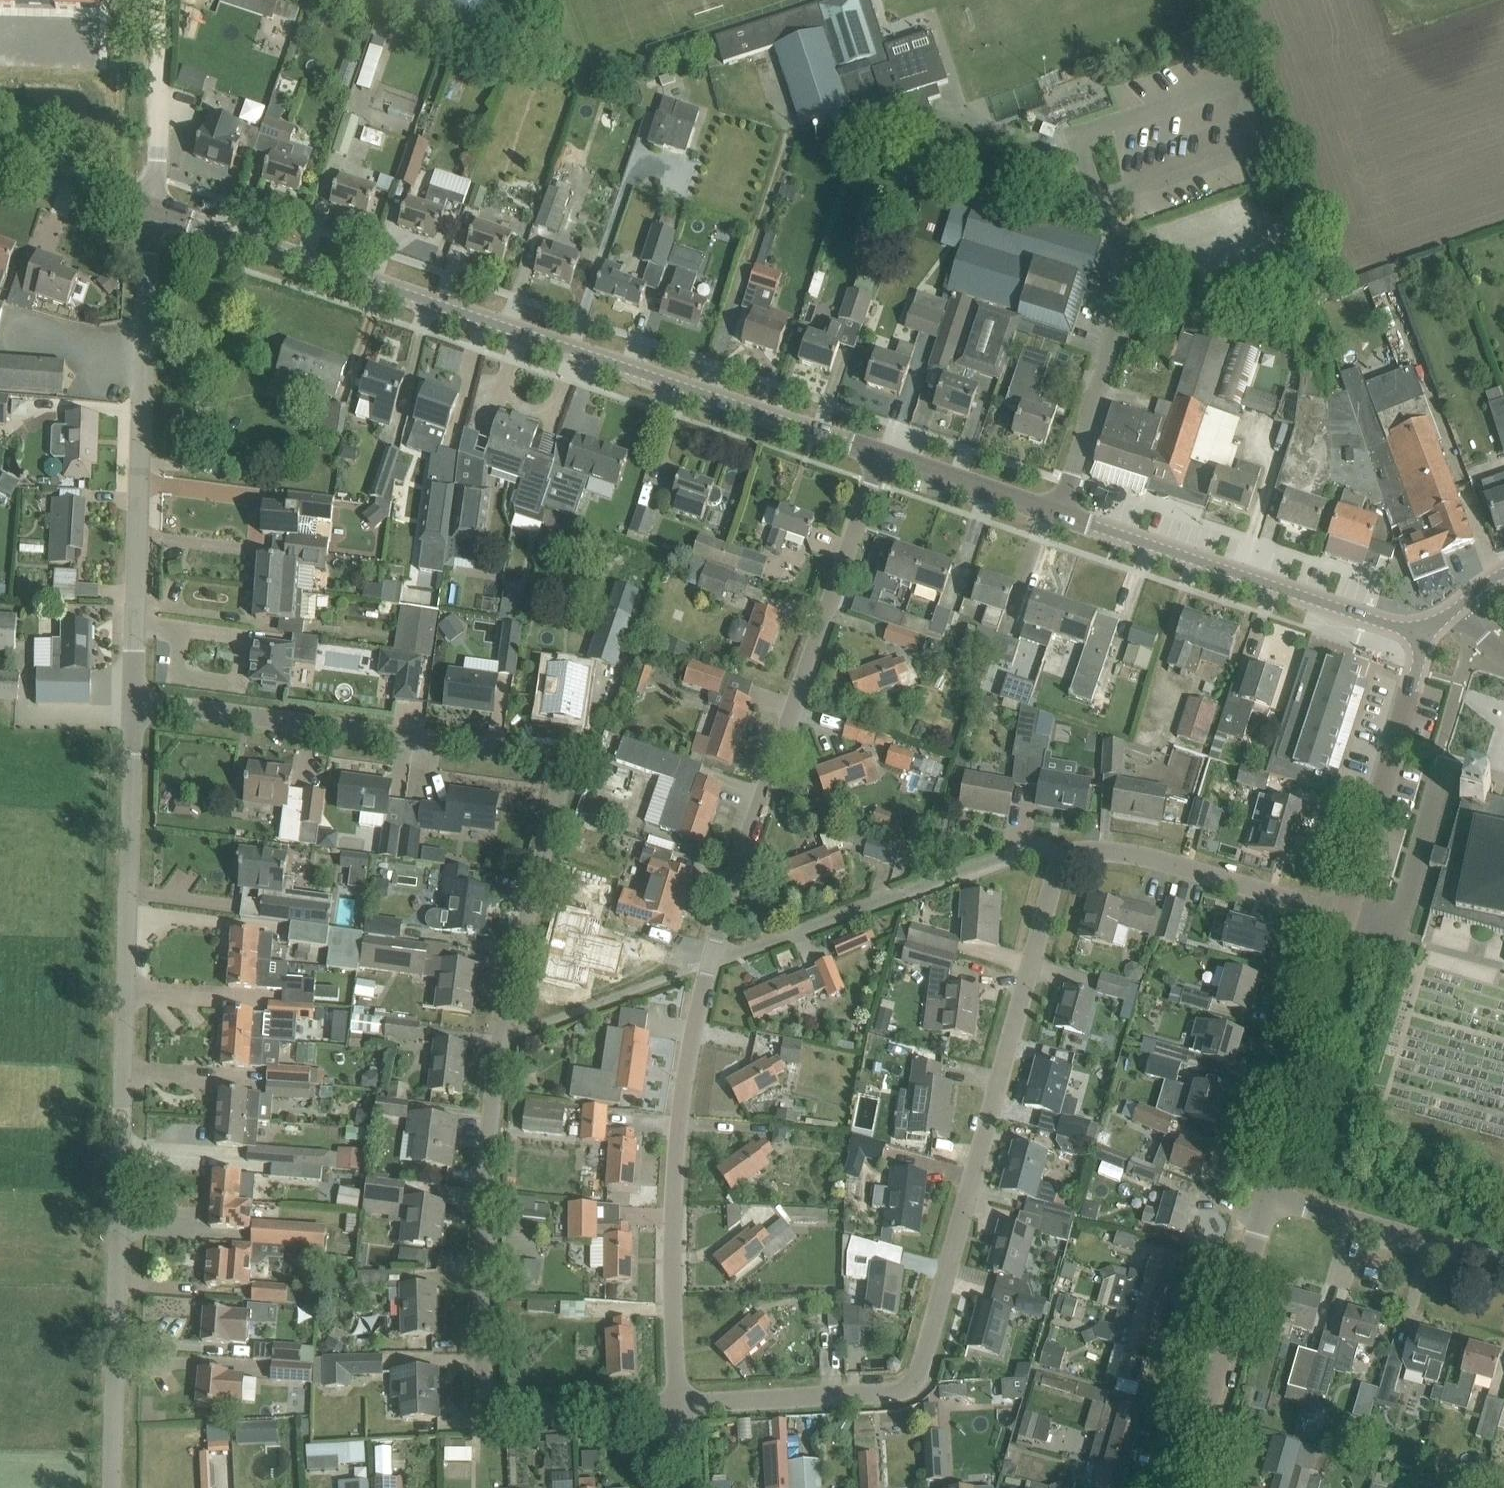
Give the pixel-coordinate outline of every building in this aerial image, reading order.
[(16,8),(16,3),(57,5),(57,9),(102,10),(102,4),(102,0),(0,0),(0,7),(16,8)] [(200,7),(210,11),(213,2),(208,0),(202,0),(200,7)] [(221,2),(274,20),(275,16),(295,23),(303,0),(221,0),(221,2)] [(874,59),(879,58),(860,0),(843,0),(821,7),(821,5),(768,22),(774,39),(760,44),(754,27),(716,39),(724,64),(776,47),(824,31),(837,71),(848,105),(851,104),(852,105),(867,100),(873,119),(888,114),(891,125),(932,111),(929,101),(941,97),(938,86),(949,82),(938,50),(877,70),(874,59)] [(776,47),(789,87),(802,124),(849,108),(848,105),(837,71),(824,31),(776,47)] [(371,90),(385,50),(372,45),(358,85),(371,90)] [(186,68),(180,86),(191,89),(196,72),(186,68)] [(249,99),(242,119),(262,126),(269,106),(249,99)] [(274,99),(267,119),(281,124),(288,104),(274,99)] [(649,143),(664,148),(665,146),(686,153),(700,112),(679,105),(680,104),(665,100),(660,115),(659,114),(649,143)] [(396,183),(414,190),(430,145),(424,143),(427,134),(433,136),(443,107),(425,101),(396,183)] [(195,157),(232,170),(240,147),(256,152),(259,143),(262,133),(240,125),(240,124),(212,114),(206,129),(205,129),(195,157)] [(346,115),(334,151),(347,156),(360,120),(346,115)] [(281,124),(267,119),(262,133),(259,143),(274,149),(263,180),(300,192),(309,164),(291,158),(294,149),(289,147),(295,129),(281,124)] [(1058,130),(1045,124),(1043,130),(1056,135),(1058,130)] [(368,126),(362,140),(382,148),(387,134),(368,126)] [(550,190),(536,226),(558,234),(572,195),(571,195),(581,166),(559,157),(548,189),(550,190)] [(871,167),(861,167),(861,181),(871,181),(871,167)] [(908,187),(912,175),(904,172),(900,184),(908,187)] [(341,175),(338,184),(331,203),(368,216),(377,187),(341,175)] [(382,175),(378,188),(392,193),(397,180),(382,175)] [(482,212),(489,190),(475,185),(468,207),(482,212)] [(409,198),(406,207),(399,226),(436,239),(451,194),(432,187),(427,204),(409,198)] [(976,204),(948,290),(1019,312),(1018,317),(1022,318),(1021,321),(1072,337),(1101,243),(976,204)] [(654,227),(642,263),(666,270),(678,233),(675,232),(681,216),(665,211),(659,229),(654,227)] [(477,221),(474,230),(467,249),(504,262),(513,234),(477,221)] [(960,252),(964,241),(967,231),(954,227),(948,247),(960,252)] [(766,267),(777,234),(767,231),(750,286),(776,294),(783,273),(766,267)] [(0,240),(0,290),(16,246),(0,240)] [(545,244),(535,272),(572,285),(581,257),(545,244)] [(668,266),(699,276),(706,254),(676,244),(668,266)] [(38,297),(68,308),(79,278),(61,272),(64,263),(53,258),(38,253),(26,287),(15,284),(9,303),(33,312),(38,297)] [(622,278),(625,269),(606,263),(596,293),(640,308),(647,288),(648,287),(643,285),(622,278)] [(1369,287),(1373,299),(1398,289),(1389,266),(1330,288),(1334,301),(1369,287)] [(859,277),(854,291),(873,297),(878,283),(859,277)] [(698,327),(706,303),(691,297),(693,289),(674,282),(663,315),(698,327)] [(849,290),(840,320),(864,327),(873,297),(854,291),(849,290)] [(944,315),(948,302),(918,292),(906,328),(937,339),(946,316),(944,315)] [(931,367),(949,373),(947,379),(946,379),(936,408),(968,419),(978,389),(962,384),(966,371),(1001,382),(1022,318),(954,298),(939,343),(931,367)] [(754,308),(743,342),(778,354),(787,329),(772,324),(775,315),(754,308)] [(810,335),(801,362),(831,372),(840,345),(847,326),(832,321),(826,340),(810,335)] [(1094,479),(1136,492),(1137,494),(1141,495),(1147,492),(1150,480),(1183,490),(1184,488),(1211,497),(1228,446),(1240,407),(1214,398),(1213,398),(1229,348),(1214,343),(1214,341),(1211,340),(1211,342),(1196,337),(1195,339),(1182,335),(1180,341),(1154,332),(1147,355),(1187,368),(1169,422),(1113,405),(1095,462),(1096,463),(1092,475),(1094,479)] [(348,363),(289,342),(280,366),(281,366),(275,382),(314,396),(317,391),(335,397),(348,363)] [(879,351),(874,366),(867,385),(901,396),(907,377),(917,347),(901,342),(896,357),(879,351)] [(1243,408),(1261,356),(1231,346),(1230,345),(1229,348),(1214,398),(1240,407),(1243,408)] [(1059,406),(1040,400),(1041,398),(1039,398),(1052,357),(1025,347),(1005,406),(1022,412),(1015,434),(1031,440),(1032,439),(1043,443),(1043,444),(1046,445),(1059,406)] [(66,363),(0,358),(0,390),(64,395),(66,363)] [(1441,440),(1413,368),(1368,385),(1361,367),(1341,375),(1348,394),(1347,394),(1394,529),(1399,527),(1403,538),(1399,540),(1409,567),(1415,582),(1448,569),(1442,555),(1474,543),(1467,524),(1436,442),(1441,440)] [(356,416),(388,427),(395,407),(395,408),(404,380),(372,369),(365,388),(356,416)] [(1329,373),(1303,369),(1300,395),(1296,427),(1282,472),(1276,491),(1288,495),(1279,522),(1317,535),(1326,507),(1324,507),(1330,491),(1333,492),(1331,394),(1330,394),(1329,373)] [(428,388),(422,407),(413,435),(443,445),(458,398),(428,388)] [(1324,534),(1332,536),(1326,555),(1364,567),(1365,564),(1378,568),(1381,557),(1392,561),(1397,546),(1392,530),(1394,529),(1347,394),(1331,394),(1333,492),(1345,496),(1341,509),(1333,506),(1324,534)] [(0,396),(0,424),(9,425),(12,397),(0,396)] [(1490,405),(1503,451),(1503,400),(1490,405)] [(348,406),(332,404),(332,405),(329,440),(345,442),(348,406)] [(540,454),(536,457),(529,454),(539,426),(502,413),(485,463),(485,468),(524,481),(519,495),(517,495),(513,505),(515,508),(514,510),(516,511),(516,516),(537,524),(543,508),(552,483),(549,482),(554,465),(551,464),(551,462),(550,462),(549,457),(540,454)] [(54,429),(53,456),(56,459),(68,460),(67,478),(92,479),(92,465),(96,465),(98,417),(70,416),(69,427),(57,426),(54,429)] [(552,483),(543,508),(554,512),(577,519),(577,518),(562,514),(567,496),(582,501),(589,478),(619,487),(629,455),(573,437),(563,468),(554,465),(549,482),(552,483)] [(385,501),(402,450),(386,445),(369,495),(385,501)] [(1238,449),(1228,446),(1211,497),(1210,499),(1248,512),(1254,493),(1257,484),(1262,470),(1239,462),(1234,476),(1224,473),(1232,468),(1238,449)] [(433,456),(420,542),(424,543),(420,570),(443,573),(446,546),(448,546),(449,540),(460,455),(441,448),(438,456),(433,456)] [(447,563),(447,566),(449,566),(454,567),(455,560),(478,563),(483,564),(485,545),(493,489),(484,488),(485,468),(485,463),(460,455),(449,540),(450,540),(447,563)] [(721,503),(723,498),(722,493),(719,489),(714,488),(715,485),(681,474),(674,495),(669,510),(703,521),(709,505),(713,507),(718,506),(721,503)] [(1482,483),(1488,499),(1487,500),(1497,531),(1499,530),(1499,529),(1503,527),(1503,476),(1482,483)] [(0,485),(0,491),(11,497),(16,487),(2,481),(0,485)] [(310,510),(309,520),(319,521),(332,522),(335,497),(311,495),(310,510)] [(85,502),(75,501),(53,500),(49,562),(73,564),(74,548),(82,549),(85,502)] [(377,508),(368,516),(377,527),(387,519),(392,520),(394,506),(378,504),(377,508)] [(289,508),(265,507),(263,534),(288,536),(286,549),(328,555),(330,539),(317,537),(319,521),(309,520),(310,510),(301,510),(289,509),(289,508)] [(648,539),(657,514),(639,508),(631,533),(648,539)] [(808,541),(814,525),(815,520),(781,508),(780,512),(768,508),(763,523),(775,527),(768,549),(781,553),(787,534),(808,541)] [(549,526),(572,534),(577,519),(554,512),(549,526)] [(763,578),(769,558),(715,540),(708,561),(763,578)] [(881,568),(874,587),(876,588),(884,590),(896,595),(900,584),(915,589),(924,562),(926,557),(898,548),(897,552),(890,571),(881,568)] [(255,577),(255,585),(259,588),(264,589),(283,590),(298,591),(315,595),(317,569),(327,571),(328,555),(286,549),(285,560),(281,560),(271,559),(261,558),(260,574),(255,577)] [(924,562),(915,589),(942,599),(947,585),(953,566),(926,557),(924,562)] [(733,574),(734,572),(708,563),(697,594),(722,603),(727,592),(745,598),(751,580),(733,574)] [(55,569),(54,599),(77,600),(79,571),(55,569)] [(983,624),(999,629),(1004,613),(1005,613),(1007,606),(1014,587),(983,576),(977,595),(974,604),(988,609),(983,624)] [(382,601),(382,603),(401,606),(404,586),(385,583),(384,586),(382,601)] [(254,594),(254,602),(258,605),(257,618),(263,619),(277,620),(281,620),(281,619),(283,619),(305,622),(305,621),(317,622),(319,597),(319,596),(315,595),(298,591),(283,590),(264,589),(259,588),(259,591),(254,594)] [(1025,626),(1021,639),(1049,648),(1054,636),(1064,604),(1036,594),(1034,600),(1030,613),(1025,626)] [(505,597),(502,616),(519,618),(521,599),(505,597)] [(1064,604),(1054,636),(1086,647),(1069,697),(1092,705),(1113,641),(1120,622),(1064,604)] [(879,605),(874,620),(891,625),(901,629),(906,615),(904,614),(904,613),(898,611),(879,605)] [(735,644),(741,645),(746,644),(740,659),(765,667),(779,626),(777,625),(781,614),(759,607),(751,629),(746,624),(742,623),(734,624),(729,638),(735,644)] [(932,623),(929,632),(944,638),(943,642),(950,645),(960,614),(953,611),(938,607),(932,623)] [(441,615),(402,609),(395,653),(434,659),(441,615)] [(617,669),(634,619),(606,610),(589,659),(617,669)] [(1187,611),(1176,641),(1176,642),(1168,665),(1197,675),(1201,662),(1224,670),(1227,658),(1231,660),(1241,629),(1187,611)] [(16,652),(18,615),(0,614),(0,651),(16,652)] [(444,619),(443,636),(462,637),(463,619),(444,619)] [(63,639),(54,639),(54,667),(41,667),(40,704),(91,705),(91,672),(92,672),(92,624),(63,623),(63,639)] [(499,665),(498,674),(517,676),(520,655),(524,625),(504,623),(501,653),(499,665)] [(886,639),(885,641),(917,653),(923,636),(901,629),(891,625),(886,639)] [(1134,627),(1133,631),(1129,642),(1154,650),(1159,636),(1134,627)] [(1001,661),(1009,638),(980,629),(972,652),(1001,661)] [(254,666),(252,681),(264,682),(263,685),(263,687),(277,689),(278,684),(290,686),(293,662),(316,665),(320,639),(295,635),(295,637),(293,647),(257,642),(256,654),(256,655),(253,655),(252,665),(254,666)] [(1001,661),(1013,665),(1021,642),(1009,638),(1001,661)] [(1130,646),(1124,665),(1148,673),(1154,654),(1130,646)] [(1325,776),(1361,668),(1305,650),(1266,774),(1270,775),(1311,786),(1316,773),(1325,776)] [(422,659),(383,653),(380,674),(399,677),(396,700),(416,702),(422,659)] [(892,660),(851,675),(859,699),(867,696),(878,692),(901,684),(898,677),(908,673),(907,669),(903,660),(893,663),(892,660)] [(1228,704),(1219,733),(1229,736),(1233,738),(1235,732),(1246,735),(1255,704),(1271,709),(1275,696),(1281,677),(1278,676),(1280,670),(1258,663),(1256,667),(1256,669),(1253,668),(1247,687),(1246,689),(1247,690),(1241,708),(1228,704)] [(641,664),(636,678),(649,682),(654,668),(641,664)] [(746,682),(691,664),(684,683),(718,695),(719,692),(725,676),(746,683),(746,682)] [(581,721),(586,689),(588,673),(551,668),(544,715),(528,713),(581,721)] [(19,700),(21,673),(0,671),(0,699),(19,700)] [(451,672),(446,706),(493,713),(498,679),(451,672)] [(1009,675),(1002,698),(1024,706),(1029,708),(1029,707),(1037,685),(1009,675)] [(719,722),(712,741),(704,738),(699,754),(706,756),(731,765),(748,714),(747,713),(751,701),(728,693),(727,695),(719,722)] [(994,705),(999,702),(995,695),(977,704),(985,718),(998,712),(994,705)] [(1191,698),(1178,736),(1179,736),(1174,751),(1200,760),(1219,706),(1191,698)] [(1019,733),(1014,757),(1017,757),(1030,759),(1034,736),(1038,712),(1038,711),(1029,708),(1024,706),(1019,733)] [(1034,736),(1030,759),(1046,762),(1046,760),(1048,753),(1050,740),(1054,717),(1038,712),(1034,736)] [(851,727),(847,738),(884,751),(888,740),(851,727)] [(1219,733),(1211,758),(1221,761),(1229,736),(1219,733)] [(624,740),(617,762),(677,782),(684,761),(624,740)] [(1107,741),(1105,775),(1124,776),(1126,754),(1151,762),(1154,752),(1126,742),(1107,741)] [(894,747),(888,765),(909,771),(904,785),(912,788),(917,773),(920,774),(926,759),(915,756),(916,754),(894,747)] [(695,752),(692,762),(703,766),(706,756),(699,754),(695,752)] [(859,755),(818,770),(826,794),(878,776),(871,755),(860,758),(859,755)] [(1041,787),(1038,806),(1085,814),(1086,807),(1089,795),(1091,783),(1076,780),(1078,765),(1052,761),(1046,760),(1046,762),(1043,774),(1041,786),(1041,787)] [(306,825),(303,846),(317,847),(320,827),(324,793),(307,791),(307,792),(291,790),(293,771),(250,765),(245,801),(247,801),(247,799),(267,802),(287,804),(287,807),(289,807),(286,822),(306,825)] [(1266,774),(1243,767),(1239,783),(1266,790),(1270,775),(1266,774)] [(704,843),(724,784),(690,772),(683,794),(674,791),(661,828),(680,834),(680,835),(704,843)] [(968,776),(965,788),(962,807),(1009,816),(1015,784),(968,776)] [(1430,867),(1443,870),(1431,913),(1503,933),(1503,801),(1488,796),(1491,783),(1468,777),(1461,800),(1463,801),(1448,854),(1435,850),(1430,867)] [(360,825),(384,828),(387,815),(388,815),(392,784),(344,778),(340,809),(363,812),(360,825)] [(1117,799),(1114,813),(1131,816),(1132,814),(1161,819),(1160,822),(1161,822),(1163,812),(1165,802),(1167,789),(1124,781),(1120,780),(1117,799)] [(422,804),(419,827),(421,827),(431,829),(460,833),(461,826),(475,828),(495,830),(499,798),(452,792),(451,797),(450,808),(434,806),(422,804)] [(1306,809),(1263,796),(1260,809),(1272,812),(1268,826),(1299,835),(1306,809)] [(1197,801),(1195,808),(1190,827),(1205,831),(1213,805),(1197,801)] [(1256,822),(1252,836),(1248,848),(1292,860),(1299,835),(1268,826),(1256,822)] [(573,823),(568,838),(582,842),(587,828),(573,823)] [(385,828),(381,856),(397,858),(398,858),(402,830),(400,830),(385,828)] [(402,830),(398,858),(416,860),(417,853),(420,832),(403,831),(402,830)] [(825,851),(785,865),(794,889),(801,886),(845,870),(838,850),(844,848),(838,833),(821,839),(825,851)] [(867,849),(865,857),(895,866),(901,847),(871,838),(867,849)] [(674,853),(646,846),(641,863),(652,866),(648,879),(643,897),(625,892),(619,914),(636,919),(635,920),(676,933),(694,873),(670,866),(674,853)] [(448,864),(449,849),(425,848),(424,863),(448,864)] [(241,917),(292,924),(292,923),(329,928),(333,897),(293,892),(295,879),(285,878),(288,856),(240,850),(237,873),(241,873),(239,887),(265,891),(261,919),(243,917),(243,916),(241,916),(241,917)] [(343,853),(342,862),(353,863),(352,867),(352,872),(350,887),(367,889),(369,869),(371,857),(343,853)] [(447,867),(443,894),(452,895),(450,912),(438,910),(436,910),(434,910),(431,912),(429,913),(428,915),(428,916),(427,917),(427,918),(427,919),(427,921),(427,922),(428,923),(428,925),(430,927),(431,928),(432,929),(434,929),(435,930),(469,934),(469,936),(474,936),(474,935),(489,937),(489,936),(481,935),(487,888),(467,886),(469,870),(447,867)] [(373,881),(371,896),(387,898),(389,883),(373,881)] [(964,895),(962,915),(962,920),(965,920),(964,943),(997,946),(997,945),(993,944),(995,915),(999,916),(1000,898),(993,897),(994,897),(989,896),(989,897),(964,895)] [(1091,897),(1080,938),(1087,940),(1099,943),(1112,947),(1113,945),(1124,948),(1130,928),(1150,934),(1151,930),(1157,911),(1117,900),(1116,904),(1091,897)] [(1168,900),(1163,919),(1157,940),(1174,944),(1180,924),(1185,905),(1168,900)] [(582,928),(586,914),(561,908),(554,941),(622,958),(626,942),(587,933),(588,929),(582,928)] [(369,916),(366,936),(401,940),(403,920),(369,916)] [(1264,958),(1272,929),(1232,918),(1224,946),(1264,958)] [(330,949),(328,968),(358,972),(364,933),(329,928),(292,923),(292,924),(290,943),(330,949)] [(907,940),(909,929),(900,927),(898,938),(907,940)] [(910,941),(957,953),(961,939),(914,927),(910,941)] [(868,928),(836,940),(842,957),(874,945),(868,928)] [(260,935),(260,934),(233,932),(231,960),(258,962),(271,963),(273,944),(271,944),(272,936),(260,935)] [(366,936),(362,969),(391,972),(422,977),(441,979),(437,1009),(451,1011),(471,1013),(471,1011),(469,1011),(472,988),(474,988),(477,967),(468,965),(447,963),(426,960),(428,944),(428,943),(401,940),(366,936)] [(619,974),(622,958),(554,941),(546,974),(570,980),(573,967),(579,968),(579,964),(619,974)] [(929,1001),(945,1002),(942,1032),(973,1036),(976,1015),(974,1015),(977,991),(979,991),(979,990),(949,986),(950,974),(951,974),(956,957),(937,952),(909,945),(904,963),(932,970),(929,1001)] [(258,962),(231,960),(229,987),(255,989),(256,989),(284,991),(284,1003),(315,1006),(315,1001),(341,1002),(342,989),(316,987),(316,980),(270,977),(271,963),(258,962)] [(845,991),(840,978),(832,960),(817,966),(818,967),(827,989),(830,997),(845,991)] [(827,989),(818,967),(787,980),(786,978),(746,995),(756,1019),(827,989)] [(1210,1012),(1214,1001),(1221,1003),(1221,1004),(1249,1012),(1259,979),(1230,971),(1224,990),(1213,987),(1211,996),(1185,989),(1185,990),(1174,987),(1170,999),(1181,1002),(1181,1004),(1210,1012)] [(1103,973),(1097,994),(1126,1002),(1121,1019),(1132,1022),(1142,986),(1132,984),(1132,982),(1103,973)] [(372,997),(375,984),(359,981),(357,995),(372,997)] [(1065,1011),(1061,1010),(1056,1027),(1085,1034),(1095,997),(1070,990),(1065,1011)] [(284,1003),(270,1002),(270,1015),(269,1018),(296,1020),(314,1021),(315,1006),(284,1003)] [(413,1014),(376,1009),(375,1017),(355,1015),(352,1033),(364,1035),(386,1038),(388,1019),(421,1024),(421,1022),(418,1021),(419,1018),(412,1017),(413,1014)] [(649,1013),(622,1009),(619,1031),(625,1032),(619,1076),(576,1070),(572,1099),(622,1106),(624,1090),(642,1093),(648,1050),(646,1050),(649,1035),(646,1034),(649,1013)] [(220,1027),(219,1038),(225,1039),(231,1039),(264,1042),(282,1043),(295,1043),(296,1020),(269,1018),(270,1015),(266,1015),(254,1014),(254,1013),(247,1013),(228,1011),(226,1025),(223,1025),(220,1027)] [(331,1043),(346,1045),(349,1013),(334,1011),(331,1043)] [(386,1038),(418,1042),(421,1024),(388,1019),(386,1038)] [(1194,1052),(1193,1054),(1210,1059),(1215,1060),(1234,1066),(1243,1035),(1236,1033),(1224,1029),(1199,1022),(1195,1037),(1198,1038),(1194,1052)] [(364,1035),(352,1033),(350,1047),(362,1048),(364,1035)] [(219,1038),(219,1049),(221,1052),(224,1052),(223,1066),(228,1066),(250,1068),(262,1068),(263,1057),(281,1058),(282,1043),(264,1042),(231,1039),(225,1039),(219,1038)] [(1186,1065),(1191,1050),(1146,1038),(1141,1053),(1151,1056),(1183,1064),(1186,1065)] [(785,1041),(782,1060),(801,1063),(804,1044),(785,1041)] [(467,1046),(444,1044),(436,1043),(430,1090),(461,1094),(463,1075),(462,1075),(463,1066),(464,1066),(467,1046)] [(1370,1047),(1358,1044),(1353,1062),(1364,1066),(1370,1047)] [(1151,1056),(1146,1075),(1166,1081),(1177,1084),(1177,1083),(1183,1064),(1151,1056)] [(767,1061),(729,1082),(741,1104),(779,1083),(775,1076),(785,1071),(778,1058),(768,1063),(767,1061)] [(1030,1090),(1026,1106),(1044,1111),(1045,1112),(1061,1116),(1061,1115),(1062,1116),(1063,1116),(1064,1114),(1073,1116),(1077,1101),(1066,1098),(1074,1070),(1058,1066),(1038,1060),(1038,1061),(1043,1063),(1035,1092),(1030,1090)] [(910,1091),(914,1092),(909,1134),(934,1137),(934,1139),(938,1140),(939,1138),(945,1139),(952,1084),(940,1083),(942,1067),(913,1063),(910,1091)] [(271,1068),(270,1082),(318,1085),(319,1070),(280,1068),(271,1067),(271,1068)] [(381,1072),(369,1071),(363,1077),(362,1088),(380,1090),(381,1072)] [(859,1093),(865,1094),(868,1081),(861,1080),(859,1093)] [(267,1096),(267,1097),(274,1098),(316,1100),(318,1085),(270,1082),(268,1082),(267,1096)] [(1177,1101),(1173,1116),(1187,1120),(1188,1116),(1218,1124),(1226,1094),(1197,1085),(1196,1089),(1182,1085),(1177,1101)] [(248,1093),(222,1091),(217,1146),(244,1148),(244,1147),(250,1148),(248,1162),(273,1164),(323,1168),(338,1169),(366,1171),(367,1151),(339,1149),(339,1154),(332,1153),(256,1146),(260,1094),(248,1093)] [(378,1098),(376,1115),(408,1119),(410,1102),(408,1102),(390,1100),(378,1098)] [(582,1112),(583,1107),(527,1101),(524,1132),(544,1134),(564,1136),(566,1111),(582,1112)] [(1168,1135),(1175,1118),(1141,1104),(1134,1122),(1168,1135)] [(587,1107),(586,1113),(584,1141),(604,1143),(604,1141),(611,1141),(610,1165),(608,1185),(634,1187),(637,1143),(634,1143),(635,1132),(627,1131),(606,1130),(607,1109),(587,1107)] [(779,1109),(777,1119),(798,1123),(800,1113),(779,1109)] [(356,1127),(372,1129),(374,1114),(359,1111),(356,1127)] [(1063,1116),(1058,1135),(1058,1136),(1066,1138),(1095,1145),(1099,1126),(1092,1124),(1093,1122),(1073,1116),(1064,1114),(1063,1116)] [(412,1115),(409,1134),(420,1136),(416,1163),(451,1168),(452,1165),(449,1165),(453,1138),(455,1138),(457,1121),(412,1115)] [(896,1139),(905,1140),(906,1132),(897,1131),(896,1139)] [(850,1154),(847,1166),(861,1170),(864,1157),(882,1162),(888,1142),(854,1133),(849,1154),(850,1154)] [(1082,1152),(1085,1143),(1066,1138),(1058,1136),(1057,1142),(1061,1149),(1079,1154),(1080,1151),(1082,1152)] [(1182,1138),(1180,1144),(1165,1139),(1158,1159),(1154,1167),(1165,1171),(1168,1163),(1172,1164),(1171,1166),(1175,1167),(1187,1172),(1187,1171),(1201,1176),(1211,1152),(1197,1146),(1198,1144),(1182,1138)] [(755,1145),(719,1170),(734,1191),(769,1166),(771,1169),(781,1163),(766,1141),(756,1148),(755,1145)] [(1094,1159),(1128,1172),(1127,1175),(1159,1188),(1165,1171),(1154,1167),(1098,1144),(1094,1159)] [(1007,1174),(1003,1191),(1012,1193),(1022,1196),(1029,1198),(1045,1203),(1045,1202),(1065,1207),(1070,1190),(1039,1182),(1047,1153),(1039,1151),(1033,1149),(1033,1148),(1030,1147),(1030,1148),(1015,1145),(1015,1146),(1018,1146),(1010,1175),(1007,1174)] [(323,1168),(273,1164),(272,1177),(322,1181),(323,1168)] [(876,1187),(874,1207),(889,1209),(886,1228),(919,1233),(919,1232),(918,1232),(921,1210),(922,1210),(926,1175),(893,1171),(891,1188),(876,1187)] [(242,1176),(242,1175),(215,1173),(213,1200),(240,1202),(252,1203),(254,1176),(242,1176)] [(404,1201),(406,1183),(368,1178),(366,1196),(404,1201)] [(1147,1208),(1143,1222),(1158,1226),(1158,1227),(1184,1234),(1193,1204),(1167,1196),(1162,1213),(1147,1208)] [(240,1202),(213,1200),(211,1228),(238,1230),(238,1229),(250,1230),(251,1221),(238,1220),(240,1202)] [(447,1205),(407,1200),(401,1243),(429,1247),(429,1249),(434,1250),(434,1247),(441,1248),(447,1205)] [(533,1203),(515,1201),(514,1210),(512,1228),(532,1230),(549,1231),(551,1213),(532,1212),(533,1203)] [(1045,1203),(1041,1218),(1073,1226),(1077,1210),(1065,1207),(1045,1202),(1045,1203)] [(629,1237),(629,1226),(597,1225),(597,1205),(570,1205),(570,1240),(592,1240),(592,1269),(606,1269),(606,1280),(632,1281),(632,1237),(629,1237)] [(828,1223),(828,1209),(780,1207),(792,1222),(795,1222),(795,1223),(818,1224),(818,1223),(828,1223)] [(348,1215),(346,1232),(361,1234),(363,1217),(348,1215)] [(770,1261),(798,1238),(783,1218),(765,1233),(760,1227),(752,1234),(750,1231),(716,1258),(732,1278),(763,1253),(770,1261)] [(1041,1218),(1036,1233),(1069,1242),(1073,1226),(1041,1218)] [(251,1244),(284,1248),(325,1251),(327,1228),(254,1223),(253,1227),(251,1244)] [(989,1270),(989,1271),(1000,1274),(997,1286),(1020,1293),(1035,1298),(1035,1296),(1029,1277),(1025,1276),(1022,1275),(1034,1232),(1017,1228),(1002,1224),(997,1242),(1000,1243),(992,1271),(989,1270)] [(857,1227),(846,1225),(847,1235),(855,1237),(857,1227)] [(1119,1232),(1115,1245),(1134,1251),(1138,1238),(1119,1232)] [(844,1236),(842,1278),(845,1278),(849,1279),(872,1281),(869,1310),(868,1311),(873,1312),(873,1314),(875,1314),(878,1314),(878,1312),(897,1315),(903,1271),(900,1271),(875,1267),(876,1260),(880,1246),(844,1236)] [(233,1255),(210,1253),(207,1286),(229,1287),(229,1286),(250,1287),(253,1246),(245,1246),(233,1245),(233,1255)] [(1149,1273),(1114,1265),(1113,1267),(1107,1269),(1111,1280),(1117,1277),(1120,1278),(1129,1280),(1146,1285),(1168,1291),(1177,1259),(1155,1253),(1149,1273)] [(539,1282),(541,1262),(526,1260),(524,1280),(539,1282)] [(1060,1277),(1073,1281),(1077,1267),(1065,1263),(1060,1277)] [(1111,1280),(1107,1269),(1101,1272),(1105,1282),(1111,1280)] [(391,1289),(390,1273),(359,1273),(359,1282),(360,1291),(391,1290),(391,1289)] [(1129,1280),(1120,1278),(1110,1311),(1119,1313),(1120,1311),(1159,1322),(1168,1291),(1146,1285),(1129,1280)] [(288,1285),(254,1283),(253,1301),(297,1304),(298,1289),(288,1288),(288,1285)] [(436,1287),(416,1288),(402,1288),(403,1336),(437,1335),(437,1332),(435,1332),(434,1303),(436,1303),(436,1287)] [(1020,1293),(1015,1312),(1042,1319),(1048,1301),(1035,1298),(1020,1293)] [(1320,1303),(1287,1293),(1275,1335),(1290,1340),(1294,1327),(1312,1332),(1320,1303)] [(1060,1295),(1056,1311),(1062,1312),(1062,1314),(1073,1317),(1078,1300),(1060,1295)] [(830,1309),(828,1309),(829,1327),(843,1327),(842,1308),(838,1309),(837,1296),(829,1297),(830,1309)] [(1010,1311),(1000,1308),(980,1303),(968,1347),(998,1355),(1010,1311)] [(563,1315),(583,1316),(584,1306),(564,1305),(563,1315)] [(845,1306),(845,1308),(846,1329),(858,1329),(859,1308),(849,1307),(845,1306)] [(232,1311),(205,1309),(203,1342),(247,1345),(249,1312),(232,1311)] [(771,1324),(759,1311),(718,1347),(735,1366),(741,1361),(768,1337),(762,1331),(771,1324)] [(1119,1313),(1115,1330),(1106,1327),(1102,1341),(1127,1348),(1149,1354),(1159,1322),(1120,1311),(1119,1313)] [(1351,1311),(1339,1354),(1337,1359),(1319,1354),(1304,1405),(1300,1420),(1308,1422),(1312,1409),(1320,1412),(1325,1397),(1328,1398),(1336,1369),(1352,1374),(1356,1359),(1359,1346),(1372,1349),(1381,1320),(1351,1311)] [(630,1320),(614,1321),(615,1332),(608,1332),(609,1356),(610,1376),(636,1375),(633,1331),(630,1331),(630,1320)] [(326,1342),(342,1352),(353,1334),(338,1325),(326,1342)] [(1051,1327),(1048,1339),(1057,1342),(1060,1330),(1051,1327)] [(1095,1329),(1089,1332),(1093,1342),(1100,1340),(1095,1329)] [(1083,1334),(1087,1345),(1093,1342),(1089,1332),(1083,1334)] [(1426,1379),(1439,1382),(1444,1364),(1451,1340),(1422,1332),(1418,1343),(1410,1341),(1404,1362),(1407,1369),(1427,1374),(1426,1379)] [(1047,1343),(1041,1366),(1062,1371),(1068,1349),(1047,1343)] [(272,1345),(271,1360),(299,1362),(301,1346),(272,1344),(272,1345)] [(1468,1410),(1472,1393),(1477,1377),(1493,1382),(1501,1355),(1470,1346),(1462,1373),(1463,1373),(1459,1389),(1446,1386),(1445,1389),(1441,1403),(1468,1410)] [(1112,1359),(1108,1374),(1119,1377),(1118,1380),(1140,1386),(1149,1354),(1127,1348),(1123,1362),(1112,1359)] [(1304,1405),(1319,1354),(1300,1348),(1285,1399),(1304,1405)] [(324,1357),(324,1359),(314,1359),(313,1386),(324,1386),(324,1388),(351,1387),(351,1376),(383,1375),(383,1355),(324,1357)] [(271,1361),(269,1380),(310,1383),(312,1363),(299,1362),(271,1360),(271,1361)] [(1380,1390),(1396,1395),(1403,1369),(1387,1365),(1380,1390)] [(227,1372),(201,1370),(198,1403),(225,1405),(225,1404),(243,1405),(246,1376),(227,1374),(227,1372)] [(418,1371),(402,1372),(402,1398),(403,1419),(419,1419),(439,1418),(438,1393),(436,1393),(436,1385),(438,1385),(438,1370),(418,1371)] [(1042,1385),(1042,1386),(1076,1395),(1080,1384),(1045,1374),(1042,1385)] [(1030,1378),(1002,1380),(1003,1392),(1012,1400),(1024,1399),(1030,1378)] [(967,1381),(942,1386),(945,1398),(969,1393),(967,1381)] [(1370,1419),(1378,1389),(1363,1385),(1354,1415),(1370,1419)] [(1436,1386),(1432,1400),(1441,1403),(1445,1389),(1436,1386)] [(1477,1437),(1495,1442),(1500,1428),(1503,1413),(1503,1401),(1489,1397),(1477,1437)] [(1123,1406),(1108,1402),(1099,1433),(1128,1442),(1136,1444),(1145,1412),(1123,1406)] [(1026,1412),(1019,1437),(1034,1442),(1042,1416),(1026,1412)] [(302,1436),(312,1436),(311,1419),(301,1420),(302,1436)] [(254,1421),(238,1422),(239,1440),(255,1439),(254,1421)] [(786,1422),(774,1423),(776,1445),(786,1444),(787,1444),(786,1422)] [(1136,1444),(1128,1442),(1099,1433),(1090,1465),(1103,1469),(1119,1474),(1127,1476),(1136,1444)] [(946,1434),(925,1435),(928,1481),(949,1480),(946,1434)] [(1266,1474),(1292,1481),(1295,1472),(1303,1443),(1276,1436),(1266,1474)] [(216,1444),(216,1453),(229,1453),(229,1443),(216,1444)] [(339,1456),(339,1464),(348,1464),(366,1463),(365,1443),(308,1446),(308,1458),(339,1456)] [(764,1446),(766,1487),(788,1487),(787,1464),(786,1444),(776,1445),(764,1446)] [(475,1448),(447,1448),(447,1461),(475,1462),(475,1448)] [(210,1453),(200,1453),(202,1487),(212,1487),(210,1453)] [(877,1476),(875,1456),(860,1457),(861,1477),(862,1487),(877,1487),(877,1476)] [(787,1464),(788,1487),(817,1487),(816,1462),(814,1462),(787,1464)] [(1016,1478),(1019,1465),(1007,1462),(1004,1474),(1016,1478)] [(1119,1474),(1103,1469),(1098,1487),(1123,1487),(1127,1476),(1119,1474)] [(555,1487),(575,1487),(574,1471),(555,1472),(555,1487)] [(1311,1476),(1295,1472),(1292,1481),(1290,1487),(1307,1487),(1311,1476)] [(1005,1487),(1022,1487),(1024,1482),(1008,1478),(1005,1487)] [(378,1480),(378,1487),(403,1487),(403,1479),(393,1479),(378,1480)] [(580,1481),(580,1487),(596,1487),(596,1480),(580,1481)]
